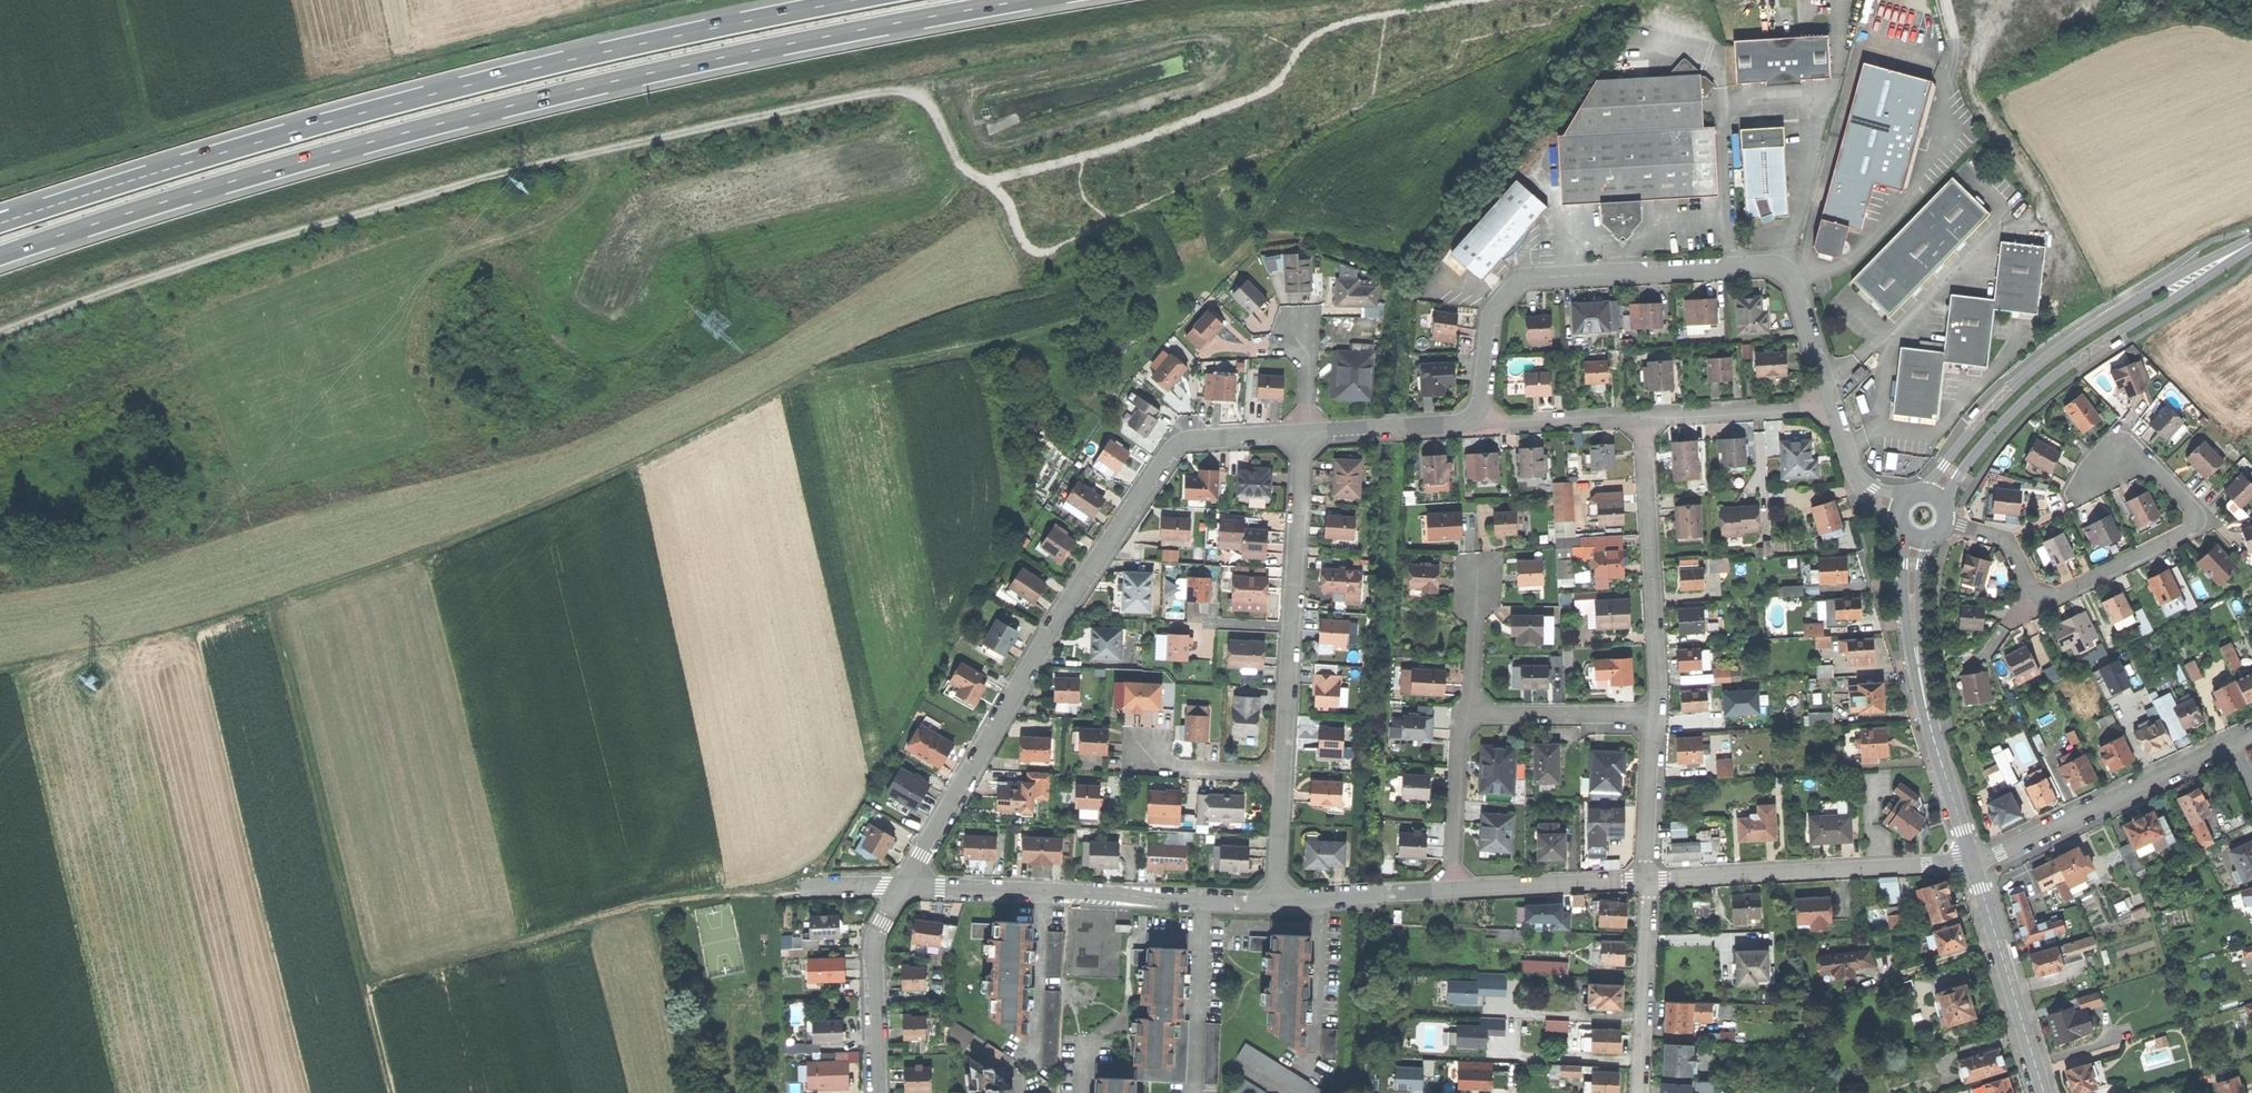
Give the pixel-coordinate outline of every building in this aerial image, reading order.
[(1733,42),(1736,85),(1765,83),(1801,81),(1830,79),(1828,37),(1733,42)] [(1583,107),(1584,134),(1707,127),(1705,99),(1718,85),(1708,77),(1705,77),(1703,76),(1702,75),(1702,71),(1687,57),(1668,76),(1598,80),(1583,107)] [(1932,82),(1862,64),(1813,247),(1817,254),(1825,256),(1836,259),(1841,255),(1848,228),(1862,231),(1874,184),(1903,192),(1932,82)] [(1559,135),(1562,204),(1603,202),(1604,222),(1614,232),(1614,235),(1619,239),(1626,239),(1634,232),(1645,220),(1644,200),(1672,198),(1720,196),(1717,126),(1707,127),(1584,134),(1559,135)] [(1741,130),(1742,149),(1785,147),(1784,128),(1741,130)] [(1745,219),(1760,219),(1774,218),(1788,217),(1785,147),(1742,149),(1745,219)] [(1872,301),(1890,318),(1991,215),(1953,177),(1852,281),(1872,301)] [(1452,254),(1483,282),(1504,259),(1529,231),(1550,208),(1518,180),(1452,254)] [(1530,232),(1529,231),(1504,259),(1505,260),(1520,249),(1523,244),(1530,232)] [(1635,233),(1634,232),(1626,239),(1628,241),(1635,233)] [(1901,347),(1893,415),(1913,417),(1937,420),(1944,362),(1987,367),(1994,309),(2038,315),(2046,247),(2001,242),(1994,299),(1951,294),(1945,344),(1944,352),(1919,349),(1901,347)] [(1268,271),(1286,267),(1286,253),(1262,255),(1268,271)] [(1286,267),(1287,291),(1299,291),(1312,291),(1312,260),(1300,260),(1300,253),(1286,253),(1286,267)] [(1241,287),(1234,294),(1251,311),(1256,305),(1265,297),(1246,277),(1239,285),(1241,287)] [(1337,295),(1337,305),(1365,306),(1377,306),(1377,303),(1378,287),(1360,286),(1360,279),(1338,279),(1337,295)] [(1232,291),(1234,294),(1241,287),(1239,285),(1232,291)] [(1267,299),(1265,297),(1256,305),(1258,308),(1263,303),(1267,299)] [(1738,299),(1740,335),(1770,334),(1769,313),(1762,314),(1762,298),(1752,298),(1738,299)] [(1694,301),(1696,326),(1705,325),(1718,325),(1717,300),(1704,300),(1694,301)] [(1688,326),(1696,326),(1694,301),(1686,301),(1688,326)] [(1575,334),(1619,332),(1618,302),(1595,303),(1574,304),(1575,334)] [(1387,303),(1377,303),(1377,306),(1365,306),(1365,316),(1386,317),(1387,303)] [(1641,305),(1642,330),(1664,329),(1662,303),(1648,304),(1641,305)] [(1633,330),(1642,330),(1641,305),(1632,305),(1633,330)] [(1215,310),(1212,313),(1219,320),(1223,316),(1215,310)] [(1195,326),(1210,340),(1216,334),(1225,324),(1219,320),(1212,313),(1210,311),(1195,326)] [(1435,312),(1433,333),(1454,335),(1455,325),(1456,314),(1435,312)] [(1552,317),(1527,318),(1527,330),(1528,340),(1533,340),(1550,339),(1553,339),(1552,317)] [(1705,335),(1705,325),(1696,326),(1688,326),(1688,336),(1705,335)] [(1202,349),(1210,340),(1195,326),(1187,335),(1202,349)] [(1336,385),(1336,399),(1372,400),(1375,340),(1371,340),(1371,345),(1353,344),(1353,352),(1338,352),(1337,359),(1336,385)] [(1920,341),(1919,349),(1944,352),(1945,344),(1920,341)] [(1153,375),(1168,389),(1178,377),(1188,367),(1172,353),(1153,375)] [(1757,355),(1758,378),(1769,377),(1771,380),(1776,380),(1778,376),(1788,376),(1788,365),(1787,353),(1757,355)] [(1708,360),(1710,383),(1721,382),(1733,381),(1732,358),(1708,360)] [(2141,361),(2135,364),(2143,385),(2149,382),(2141,361)] [(1588,363),(1589,384),(1598,383),(1609,383),(1609,362),(1588,363)] [(1651,385),(1651,389),(1661,388),(1674,388),(1672,362),(1650,363),(1650,367),(1651,385)] [(1421,365),(1423,394),(1445,393),(1445,386),(1454,386),(1454,375),(1453,363),(1421,365)] [(2111,372),(2117,389),(2124,386),(2128,398),(2135,395),(2144,392),(2145,391),(2143,385),(2135,364),(2134,363),(2111,372)] [(1852,375),(1858,381),(1867,372),(1860,366),(1852,375)] [(1642,386),(1651,385),(1650,367),(1641,367),(1642,386)] [(1206,398),(1215,398),(1215,374),(1206,374),(1206,398)] [(1215,398),(1215,400),(1223,400),(1233,400),(1234,374),(1215,374),(1215,398)] [(1551,374),(1528,375),(1529,397),(1540,396),(1552,396),(1551,374)] [(1260,377),(1260,398),(1271,398),(1282,399),(1283,377),(1260,377)] [(2149,390),(2145,391),(2144,392),(2149,404),(2153,402),(2149,390)] [(1127,400),(1140,408),(1156,418),(1161,410),(1132,392),(1127,400)] [(2064,408),(2081,430),(2090,423),(2098,417),(2081,395),(2064,408)] [(2166,407),(2150,425),(2159,433),(2167,440),(2170,435),(2181,423),(2183,421),(2166,407)] [(1129,426),(1146,437),(1152,428),(1157,419),(1156,418),(1140,408),(1129,426)] [(2187,429),(2181,423),(2170,435),(2177,441),(2187,429)] [(1731,440),(1717,441),(1718,454),(1724,453),(1724,464),(1737,464),(1737,468),(1747,467),(1746,439),(1731,440)] [(2025,458),(2050,472),(2055,463),(2060,454),(2036,440),(2025,458)] [(1116,471),(1117,472),(1122,464),(1129,454),(1109,441),(1098,458),(1099,459),(1116,471)] [(1782,442),(1784,478),(1819,477),(1818,463),(1813,463),(1810,463),(1810,457),(1813,457),(1812,441),(1782,442)] [(2197,469),(2206,479),(2223,462),(2204,442),(2186,459),(2197,469)] [(1674,464),(1675,480),(1699,479),(1697,443),(1673,444),(1674,464)] [(1591,446),(1593,471),(1616,469),(1615,459),(1614,445),(1591,446)] [(1531,452),(1521,452),(1522,478),(1526,478),(1542,477),(1544,477),(1543,452),(1531,452)] [(1475,454),(1477,478),(1499,477),(1498,453),(1485,454),(1475,454)] [(1470,479),(1477,478),(1475,454),(1468,455),(1470,479)] [(1424,456),(1425,483),(1449,482),(1449,470),(1447,471),(1446,455),(1434,456),(1424,456)] [(1110,479),(1116,471),(1099,459),(1093,468),(1110,479)] [(1335,477),(1334,496),(1360,497),(1361,461),(1336,460),(1335,477)] [(1239,470),(1238,495),(1270,496),(1271,467),(1263,467),(1255,467),(1254,471),(1239,470)] [(1208,498),(1218,498),(1218,469),(1204,469),(1204,476),(1200,476),(1189,476),(1189,486),(1189,498),(1208,498)] [(2224,492),(2232,500),(2228,504),(2232,508),(2236,512),(2251,496),(2251,486),(2241,475),(2224,492)] [(1079,481),(1062,505),(1083,520),(1087,514),(1090,516),(1095,508),(1103,498),(1079,481)] [(1450,489),(1449,482),(1425,483),(1426,491),(1450,489)] [(1570,482),(1554,483),(1555,506),(1572,505),(1570,482)] [(1771,502),(1786,502),(1786,488),(1770,488),(1771,502)] [(1996,489),(1993,511),(2018,514),(2019,502),(2020,491),(1996,489)] [(2126,503),(2137,526),(2149,520),(2159,515),(2147,492),(2126,503)] [(1208,508),(1208,498),(1189,498),(1189,508),(1208,508)] [(1598,517),(1599,525),(1625,524),(1624,512),(1624,502),(1601,503),(1601,514),(1598,514),(1598,517)] [(1813,509),(1820,532),(1842,525),(1838,514),(1834,502),(1813,509)] [(1590,517),(1598,517),(1598,514),(1601,514),(1601,503),(1589,504),(1590,517)] [(1573,520),(1572,505),(1555,506),(1556,521),(1573,520)] [(1679,537),(1702,536),(1701,507),(1677,508),(1678,521),(1678,529),(1679,537)] [(1721,514),(1722,538),(1743,537),(1743,532),(1759,531),(1759,519),(1758,507),(1741,507),(1741,513),(1721,514)] [(1494,512),(1495,534),(1506,533),(1518,532),(1516,510),(1494,512)] [(1428,514),(1430,538),(1444,537),(1444,536),(1450,535),(1459,535),(1458,527),(1460,527),(1459,512),(1428,514)] [(1356,516),(1327,515),(1326,525),(1326,536),(1354,538),(1356,516)] [(2090,525),(2101,547),(2111,542),(2120,538),(2109,515),(2090,525)] [(1160,528),(1160,539),(1189,540),(1190,519),(1160,518),(1160,528)] [(1242,552),(1267,553),(1268,543),(1265,543),(1266,539),(1266,533),(1244,532),(1244,522),(1220,521),(1220,542),(1243,543),(1242,552)] [(1845,535),(1842,525),(1820,532),(1824,542),(1845,535)] [(2093,551),(2101,547),(2090,525),(2082,528),(2093,551)] [(1053,527),(1038,550),(1048,556),(1049,555),(1058,561),(1065,551),(1068,553),(1070,549),(1075,542),(1053,527)] [(2248,552),(2251,551),(2251,527),(2241,529),(2248,552)] [(2043,542),(2054,564),(2064,559),(2063,557),(2071,553),(2062,533),(2043,542)] [(1702,543),(1702,536),(1679,537),(1679,544),(1702,543)] [(1557,538),(1557,548),(1572,548),(1571,538),(1557,538)] [(1759,548),(1759,556),(1773,555),(1772,541),(1765,541),(1766,547),(1759,548)] [(2197,562),(2219,585),(2237,568),(2216,545),(2206,554),(2197,562)] [(1163,548),(1163,561),(1180,561),(1180,548),(1163,548)] [(1607,576),(1624,575),(1624,563),(1619,563),(1619,550),(1596,551),(1597,577),(1607,576)] [(1961,582),(1982,588),(1985,577),(1989,561),(1966,555),(1963,565),(1966,566),(1961,582)] [(1710,558),(1710,573),(1719,572),(1719,558),(1710,558)] [(1820,579),(1821,584),(1850,582),(1849,570),(1848,558),(1819,559),(1820,570),(1820,579)] [(1519,573),(1520,583),(1544,583),(1544,561),(1519,561),(1519,573)] [(1441,566),(1411,565),(1410,586),(1423,587),(1423,591),(1438,592),(1438,588),(1440,588),(1440,579),(1441,566)] [(1009,587),(1031,602),(1037,593),(1044,583),(1022,568),(1009,587)] [(1322,579),(1321,591),(1333,591),(1358,593),(1359,575),(1359,571),(1323,569),(1322,579)] [(1588,569),(1574,570),(1575,581),(1589,579),(1588,569)] [(1682,579),(1682,590),(1705,589),(1704,569),(1700,569),(1683,570),(1681,570),(1682,579)] [(2148,580),(2163,609),(2182,599),(2168,570),(2158,575),(2148,580)] [(1124,592),(1123,611),(1150,612),(1151,573),(1124,572),(1124,592)] [(1364,575),(1359,575),(1358,593),(1333,591),(1333,602),(1363,603),(1364,575)] [(1236,576),(1235,601),(1266,601),(1266,588),(1266,577),(1236,576)] [(1608,588),(1607,576),(1597,577),(1597,588),(1608,588)] [(1187,598),(1187,601),(1197,601),(1208,601),(1208,578),(1187,578),(1187,579),(1187,598)] [(1183,598),(1187,598),(1187,579),(1178,579),(1175,581),(1175,596),(1177,598),(1183,598)] [(1544,591),(1544,583),(1520,583),(1520,591),(1544,591)] [(1423,597),(1423,591),(1423,587),(1410,586),(1410,597),(1423,597)] [(1788,587),(1789,596),(1803,595),(1803,586),(1788,587)] [(1591,613),(1595,613),(1598,613),(1598,602),(1597,592),(1578,593),(1579,606),(1582,611),(1591,610),(1591,613)] [(2102,602),(2112,623),(2131,613),(2121,593),(2112,597),(2102,602)] [(1183,618),(1183,598),(1177,598),(1166,598),(1166,618),(1183,618)] [(1836,599),(1837,620),(1863,619),(1862,609),(1862,598),(1836,599)] [(2185,606),(2182,599),(2163,609),(2166,616),(2185,606)] [(1235,609),(1265,610),(1266,601),(1235,601),(1235,609)] [(1629,601),(1598,602),(1598,613),(1601,612),(1602,628),(1613,627),(1613,633),(1620,633),(1619,627),(1631,627),(1630,613),(1629,601)] [(1959,628),(1982,629),(1983,618),(1984,607),(1960,605),(1959,628)] [(2139,625),(2144,633),(2154,628),(2143,607),(2136,610),(2143,623),(2139,625)] [(1680,621),(1680,632),(1705,631),(1703,608),(1679,610),(1680,621)] [(2063,623),(2052,628),(2056,636),(2053,639),(2055,642),(2059,642),(2063,650),(2075,644),(2078,652),(2091,646),(2089,641),(2098,637),(2086,611),(2078,615),(2077,614),(2068,618),(2063,621),(2063,623)] [(1544,615),(1513,615),(1513,627),(1518,627),(1518,634),(1518,644),(1544,644),(1544,626),(1544,615)] [(985,643),(1005,654),(1011,643),(1018,631),(998,620),(985,643)] [(1321,638),(1321,643),(1333,644),(1333,650),(1345,650),(1346,634),(1349,634),(1349,621),(1330,621),(1330,623),(1319,623),(1319,632),(1321,632),(1321,638)] [(1811,637),(1817,637),(1825,637),(1824,625),(1810,626),(1811,634),(1811,637)] [(1083,641),(1083,653),(1107,654),(1108,632),(1083,631),(1083,641)] [(1167,637),(1167,659),(1187,660),(1188,634),(1179,634),(1168,634),(1167,637)] [(1817,637),(1818,649),(1833,648),(1833,636),(1825,637),(1817,637)] [(1156,659),(1167,659),(1167,637),(1157,637),(1156,659)] [(1850,655),(1850,661),(1873,660),(1875,660),(1875,650),(1874,640),(1849,641),(1850,655)] [(1229,641),(1228,666),(1262,668),(1263,655),(1263,642),(1229,641)] [(1842,655),(1850,655),(1849,641),(1842,641),(1842,655)] [(2208,646),(2215,661),(2223,657),(2219,648),(2216,642),(2208,646)] [(1000,662),(1005,654),(985,643),(980,651),(1000,662)] [(2089,655),(2093,662),(2107,655),(2102,644),(2096,647),(2098,651),(2089,655)] [(2226,645),(2219,648),(2223,657),(2230,671),(2237,667),(2226,645)] [(2015,677),(2036,666),(2025,646),(2014,651),(2004,657),(2015,677)] [(1699,649),(1679,650),(1680,672),(1700,671),(1700,669),(1699,651),(1699,649)] [(1707,651),(1699,651),(1700,669),(1708,669),(1707,651)] [(2080,668),(2093,662),(2089,655),(2077,661),(2080,668)] [(2114,656),(2092,668),(2108,696),(2129,684),(2114,656)] [(1632,659),(1597,661),(1598,679),(1613,678),(1614,686),(1634,685),(1633,672),(1632,659)] [(2195,659),(2185,663),(2192,679),(2202,675),(2195,659)] [(1873,665),(1873,660),(1850,661),(1851,669),(1870,668),(1870,666),(1873,665)] [(955,694),(975,705),(980,698),(985,687),(979,684),(975,681),(979,673),(961,663),(951,681),(960,686),(955,694)] [(2042,671),(2048,684),(2059,678),(2053,665),(2042,671)] [(1524,667),(1524,689),(1549,688),(1549,666),(1524,667)] [(1818,667),(1819,678),(1834,677),(1834,666),(1818,667)] [(1516,689),(1524,689),(1524,667),(1515,667),(1516,677),(1516,689)] [(1404,692),(1415,692),(1416,668),(1404,668),(1404,692)] [(1416,668),(1415,692),(1445,693),(1446,682),(1446,669),(1416,668)] [(1715,683),(1715,684),(1730,683),(1730,670),(1714,671),(1715,674),(1715,683)] [(1962,675),(1967,704),(1990,700),(1989,696),(1985,671),(1974,673),(1962,675)] [(2175,675),(2181,686),(2183,685),(2188,683),(2182,671),(2175,675)] [(2246,703),(2251,700),(2251,672),(2235,681),(2246,703)] [(983,675),(979,673),(975,681),(979,684),(983,675)] [(1715,674),(1681,676),(1681,681),(1682,685),(1715,683),(1715,674)] [(1341,675),(1315,675),(1314,693),(1314,710),(1328,711),(1328,706),(1340,706),(1341,675)] [(1054,690),(1054,700),(1079,700),(1079,679),(1054,679),(1054,690)] [(2146,688),(2149,694),(2152,701),(2169,693),(2172,692),(2166,679),(2146,688)] [(973,709),(975,705),(955,694),(960,686),(951,681),(944,694),(973,709)] [(2189,682),(2188,683),(2183,685),(2187,694),(2194,691),(2189,682)] [(2221,706),(2224,713),(2234,709),(2244,704),(2233,682),(2214,691),(2217,699),(2214,701),(2217,708),(2221,706)] [(1115,707),(1123,707),(1123,683),(1115,683),(1115,707)] [(1123,683),(1123,707),(1133,708),(1133,712),(1137,712),(1141,712),(1141,708),(1160,709),(1160,684),(1123,683)] [(1861,711),(1861,713),(1885,711),(1884,698),(1883,683),(1859,685),(1859,692),(1861,711)] [(1761,688),(1721,690),(1722,717),(1732,717),(1750,716),(1762,716),(1761,688)] [(1682,702),(1682,711),(1707,710),(1706,690),(1681,691),(1682,702)] [(1852,711),(1861,711),(1859,692),(1850,692),(1852,711)] [(2158,712),(2172,742),(2187,735),(2183,728),(2173,708),(2175,707),(2174,704),(2169,693),(2152,701),(2154,705),(2158,712)] [(2142,697),(2147,708),(2154,705),(2152,701),(2149,694),(2142,697)] [(1259,697),(1234,696),(1233,732),(1234,736),(1243,736),(1246,733),(1258,734),(1258,718),(1254,717),(1254,709),(1259,709),(1259,697)] [(2190,696),(2174,704),(2175,707),(2191,699),(2190,696)] [(2191,699),(2175,707),(2173,708),(2183,728),(2189,725),(2192,724),(2201,719),(2191,699)] [(2107,703),(2112,713),(2114,718),(2121,714),(2114,700),(2107,703)] [(2146,717),(2158,712),(2154,705),(2147,708),(2143,710),(2146,717)] [(1186,707),(1186,715),(1207,715),(1208,707),(1186,707)] [(1810,714),(1811,727),(1834,726),(1833,713),(1810,714)] [(2098,720),(2102,728),(2116,722),(2114,718),(2112,713),(2098,720)] [(1186,715),(1186,741),(1196,741),(1207,741),(1207,715),(1186,715)] [(1403,737),(1425,738),(1426,716),(1404,715),(1403,737)] [(926,716),(921,725),(936,734),(941,724),(926,716)] [(1426,716),(1425,738),(1433,739),(1433,728),(1434,716),(1426,716)] [(2203,723),(2201,719),(2192,724),(2194,727),(2203,723)] [(2134,733),(2140,744),(2143,743),(2148,753),(2158,748),(2170,742),(2160,721),(2149,726),(2141,730),(2134,733)] [(2139,725),(2141,730),(2149,726),(2147,721),(2139,725)] [(908,748),(942,767),(947,757),(952,747),(941,741),(942,737),(936,734),(921,725),(908,748)] [(1390,737),(1398,737),(1398,725),(1390,725),(1390,737)] [(1862,748),(1862,758),(1878,757),(1887,757),(1886,742),(1885,728),(1861,730),(1862,740),(1862,748)] [(1071,753),(1080,753),(1081,730),(1072,729),(1071,753)] [(1343,730),(1319,729),(1318,739),(1318,749),(1342,751),(1343,730)] [(1081,730),(1080,753),(1106,754),(1106,742),(1107,730),(1081,730)] [(2066,734),(2072,744),(2079,741),(2074,730),(2066,734)] [(954,744),(942,737),(941,741),(952,747),(954,744)] [(1020,747),(1020,760),(1045,761),(1046,738),(1020,737),(1020,747)] [(2108,762),(2112,770),(2121,766),(2132,760),(2121,737),(2100,747),(2104,755),(2101,757),(2104,764),(2108,762)] [(1677,751),(1678,763),(1688,763),(1697,763),(1703,762),(1702,754),(1702,745),(1702,738),(1677,739),(1677,751)] [(1891,741),(1886,742),(1887,757),(1878,757),(1879,760),(1892,760),(1891,748),(1891,741)] [(1548,746),(1537,746),(1538,783),(1560,783),(1559,745),(1548,746)] [(1515,747),(1482,746),(1482,760),(1485,760),(1485,776),(1481,776),(1481,792),(1514,793),(1514,778),(1516,778),(1516,761),(1514,760),(1515,747)] [(1342,760),(1342,751),(1318,749),(1317,759),(1342,760)] [(1593,793),(1621,793),(1621,779),(1622,767),(1625,767),(1626,753),(1593,753),(1593,793)] [(2058,767),(2066,782),(2069,781),(2074,789),(2084,784),(2095,778),(2083,755),(2058,767)] [(1716,761),(1717,770),(1733,769),(1732,761),(1716,761)] [(888,793),(917,809),(923,797),(930,785),(902,769),(888,793)] [(1733,777),(1733,769),(1717,770),(1717,778),(1733,777)] [(2002,774),(2004,777),(2008,786),(2009,787),(2018,783),(2011,770),(2002,774)] [(2032,773),(2037,782),(2044,779),(2039,770),(2032,773)] [(1032,773),(1031,783),(1035,783),(1034,799),(1050,800),(1051,774),(1032,773)] [(1405,775),(1404,797),(1430,798),(1431,787),(1431,776),(1405,775)] [(1995,793),(2008,786),(2004,777),(1990,784),(1995,793)] [(2037,782),(2025,787),(2035,808),(2041,805),(2046,803),(2048,805),(2054,802),(2054,799),(2056,798),(2046,778),(2044,779),(2037,782)] [(1312,793),(1312,803),(1321,803),(1324,806),(1328,806),(1331,804),(1340,804),(1341,782),(1312,781),(1312,793)] [(998,797),(998,810),(1022,811),(1023,783),(1008,782),(1008,788),(999,788),(998,797)] [(1902,797),(1900,799),(1919,812),(1921,808),(1919,806),(1922,801),(1919,795),(1899,782),(1893,791),(1902,797)] [(1031,783),(1023,783),(1022,811),(1034,812),(1034,799),(1035,783),(1031,783)] [(1076,785),(1075,807),(1078,807),(1099,808),(1100,793),(1100,786),(1076,785)] [(2179,799),(2191,824),(2203,819),(2211,814),(2199,790),(2188,795),(2179,799)] [(1149,792),(1148,814),(1179,815),(1180,793),(1163,793),(1149,792)] [(2021,816),(2009,793),(1988,803),(1992,811),(1988,813),(1992,820),(1995,818),(2000,827),(2011,821),(2021,816)] [(1197,794),(1196,824),(1208,824),(1209,817),(1219,817),(1222,821),(1229,822),(1232,817),(1238,812),(1242,812),(1243,795),(1220,794),(1197,794)] [(1884,822),(1911,840),(1916,832),(1920,835),(1923,831),(1925,828),(1920,825),(1926,816),(1919,812),(1900,799),(1897,804),(1899,806),(1898,808),(1889,802),(1883,810),(1889,814),(1884,822)] [(1820,802),(1821,818),(1848,817),(1847,801),(1820,802)] [(1758,804),(1759,813),(1761,812),(1761,815),(1775,815),(1774,803),(1758,804)] [(1340,813),(1340,804),(1331,804),(1328,806),(1328,812),(1340,813)] [(1099,820),(1099,808),(1078,807),(1078,819),(1099,820)] [(1590,847),(1606,847),(1606,835),(1625,835),(1624,823),(1624,810),(1590,810),(1590,847)] [(1758,837),(1776,836),(1775,815),(1761,815),(1761,812),(1759,813),(1751,813),(1751,816),(1738,817),(1740,838),(1758,837)] [(2124,826),(2135,848),(2137,847),(2151,840),(2164,834),(2157,820),(2153,812),(2143,817),(2142,814),(2137,816),(2133,818),(2134,821),(2124,826)] [(1510,814),(1483,814),(1482,828),(1486,828),(1486,836),(1482,836),(1482,851),(1508,851),(1508,843),(1504,843),(1504,836),(1504,827),(1510,827),(1510,814)] [(1515,815),(1510,814),(1510,827),(1504,827),(1504,836),(1504,843),(1508,843),(1508,851),(1514,852),(1515,815)] [(1830,843),(1852,841),(1850,816),(1848,817),(1821,818),(1810,818),(1812,843),(1830,843)] [(2163,817),(2157,820),(2164,834),(2151,840),(2155,848),(2156,851),(2175,842),(2163,817)] [(2207,827),(2203,819),(2191,824),(2196,833),(2203,829),(2207,827)] [(1671,821),(1671,839),(1689,838),(1688,821),(1671,821)] [(864,847),(884,858),(890,848),(895,838),(870,824),(864,834),(870,837),(864,847)] [(1539,835),(1539,859),(1565,858),(1564,835),(1557,835),(1557,824),(1549,825),(1539,825),(1540,835),(1539,835)] [(2211,845),(2203,829),(2196,833),(2203,848),(2211,845)] [(1700,832),(1701,843),(1711,843),(1710,831),(1700,832)] [(1402,832),(1402,857),(1427,857),(1427,845),(1427,833),(1415,833),(1402,832)] [(968,837),(967,861),(981,861),(996,862),(997,839),(968,837)] [(1024,838),(1023,861),(1033,861),(1033,864),(1043,865),(1053,865),(1053,862),(1062,862),(1062,839),(1024,838)] [(2155,848),(2151,840),(2137,847),(2141,855),(2155,848)] [(1308,845),(1307,868),(1319,868),(1319,864),(1330,865),(1345,865),(1345,842),(1319,841),(1319,845),(1308,845)] [(2244,880),(2251,877),(2251,842),(2231,852),(2239,870),(2244,880)] [(1673,845),(1674,863),(1687,862),(1702,861),(1701,856),(1701,843),(1673,845)] [(1711,843),(1701,843),(1701,856),(1708,856),(1708,852),(1712,852),(1711,843)] [(1093,844),(1092,867),(1104,867),(1119,868),(1119,845),(1093,844)] [(1149,845),(1149,871),(1157,871),(1157,868),(1168,868),(1186,869),(1186,846),(1149,845)] [(1215,869),(1224,870),(1224,846),(1216,846),(1215,869)] [(1224,846),(1224,870),(1249,870),(1249,859),(1249,847),(1224,846)] [(1606,858),(1606,847),(1590,847),(1590,858),(1606,858)] [(2141,855),(2137,847),(2135,848),(2123,854),(2132,874),(2147,867),(2141,855)] [(2055,859),(2065,879),(2067,882),(2082,874),(2093,869),(2087,857),(2083,859),(2078,848),(2066,854),(2055,859)] [(2043,890),(2056,884),(2065,879),(2055,859),(2044,865),(2033,871),(2043,890)] [(1605,862),(1606,871),(1622,870),(1622,861),(1605,862)] [(2242,882),(2244,880),(2239,870),(2235,872),(2239,881),(2242,882)] [(2067,882),(2072,893),(2087,885),(2082,874),(2067,882)] [(1887,895),(1901,895),(1898,877),(1880,878),(1883,895),(1887,895)] [(2075,898),(2072,893),(2067,882),(2065,879),(2056,884),(2057,887),(2056,887),(2064,902),(2072,898),(2073,899),(2075,898)] [(1946,881),(1923,888),(1927,900),(1933,922),(1956,915),(1953,905),(1949,907),(1947,900),(1945,893),(1949,892),(1946,881)] [(1920,902),(1927,900),(1923,888),(1917,890),(1920,902)] [(2239,903),(2243,902),(2244,903),(2251,901),(2251,892),(2251,890),(2237,893),(2239,903)] [(2010,896),(2025,944),(2065,931),(2062,920),(2051,923),(2051,920),(2035,925),(2028,901),(2027,901),(2024,891),(2010,896)] [(1572,895),(1572,906),(1585,905),(1584,894),(1572,895)] [(1745,896),(1733,896),(1734,918),(1747,917),(1760,916),(1760,895),(1745,896)] [(1901,902),(1901,895),(1887,895),(1888,903),(1901,902)] [(1600,925),(1627,926),(1627,915),(1627,903),(1619,903),(1619,897),(1612,897),(1612,900),(1598,900),(1598,901),(1593,901),(1592,912),(1597,912),(1597,914),(1600,914),(1600,925)] [(1812,899),(1796,899),(1797,912),(1801,912),(1801,923),(1812,922),(1812,927),(1828,926),(1828,922),(1831,922),(1830,898),(1812,899)] [(1548,905),(1527,906),(1527,922),(1550,923),(1550,931),(1571,932),(1571,912),(1563,912),(1563,904),(1548,905)] [(2132,913),(2134,918),(2147,913),(2145,907),(2132,913)] [(1890,915),(1892,931),(1906,929),(1904,913),(1890,915)] [(839,917),(815,918),(816,940),(819,940),(840,939),(839,927),(839,917)] [(991,1018),(1026,1041),(1031,923),(1018,922),(995,921),(995,924),(971,923),(971,938),(990,939),(989,960),(996,961),(996,966),(993,967),(991,969),(991,974),(988,974),(987,997),(992,997),(991,1018)] [(918,922),(916,943),(941,946),(943,925),(932,923),(918,922)] [(1959,924),(1935,931),(1938,943),(1941,953),(1954,949),(1956,952),(1961,950),(1961,947),(1966,946),(1962,933),(1959,924)] [(957,926),(943,925),(941,946),(941,947),(950,949),(957,926)] [(1486,937),(1526,939),(1526,930),(1487,928),(1486,937)] [(1933,944),(1938,943),(1935,931),(1930,932),(1933,944)] [(1269,1030),(1305,1053),(1309,936),(1295,935),(1273,934),(1273,937),(1250,936),(1249,950),(1268,951),(1267,973),(1275,973),(1274,979),(1270,979),(1270,987),(1267,987),(1266,1009),(1270,1009),(1269,1030)] [(781,951),(793,951),(792,939),(781,939),(781,951)] [(819,950),(819,940),(816,940),(811,940),(805,940),(804,940),(804,950),(819,950)] [(2082,940),(2058,947),(2060,954),(2084,946),(2082,940)] [(1603,947),(1602,963),(1625,964),(1625,952),(1626,942),(1603,941),(1603,947)] [(1135,1081),(1187,1083),(1189,1020),(1183,1020),(1186,949),(1169,948),(1150,947),(1149,949),(1134,949),(1133,965),(1144,965),(1143,998),(1148,999),(1148,1004),(1148,1010),(1150,1012),(1152,1012),(1152,1018),(1138,1018),(1136,1063),(1099,1062),(1098,1077),(1135,1079),(1135,1081)] [(2035,967),(2038,976),(2064,968),(2060,954),(2058,947),(2031,955),(2035,967)] [(2234,959),(2245,956),(2245,958),(2251,956),(2251,947),(2232,953),(2234,959)] [(1871,948),(1819,955),(1819,958),(1817,961),(1818,967),(1821,969),(1822,973),(1831,972),(1836,975),(1837,979),(1857,976),(1856,968),(1859,967),(1859,963),(1875,961),(1873,954),(1871,948)] [(1737,952),(1738,985),(1757,984),(1756,979),(1768,979),(1767,967),(1767,952),(1752,952),(1737,952)] [(810,983),(845,982),(845,971),(845,960),(809,961),(810,983)] [(1522,960),(1522,974),(1569,976),(1569,962),(1522,960)] [(1775,967),(1767,967),(1768,979),(1756,979),(1757,984),(1775,984),(1775,967)] [(902,992),(925,991),(924,969),(901,969),(901,981),(902,992)] [(1478,982),(1449,981),(1448,1002),(1455,1002),(1455,1006),(1483,1007),(1484,1000),(1484,995),(1506,996),(1507,974),(1478,973),(1478,982)] [(1897,985),(1899,992),(1913,988),(1910,981),(1897,985)] [(1590,1003),(1598,1003),(1598,984),(1591,983),(1590,1003)] [(1598,1003),(1598,1007),(1623,1008),(1623,997),(1624,985),(1598,984),(1598,1003)] [(1940,1018),(1943,1026),(1976,1016),(1972,1005),(1974,1005),(1972,1000),(1971,995),(1969,996),(1966,984),(1939,993),(1939,994),(1936,995),(1937,1000),(1941,999),(1946,1016),(1940,1018)] [(2100,993),(2079,999),(2082,1007),(2083,1009),(2103,1003),(2102,1001),(2105,1000),(2103,995),(2101,996),(2100,993)] [(2064,1002),(2067,1011),(2072,1009),(2073,1010),(2082,1007),(2079,999),(2079,997),(2064,1002)] [(1666,1030),(1692,1031),(1692,1017),(1693,1004),(1667,1002),(1667,1016),(1666,1030)] [(1693,1002),(1693,1004),(1692,1017),(1719,1018),(1720,1003),(1693,1002)] [(2241,1017),(2249,1015),(2246,1006),(2239,1008),(2241,1017)] [(2054,1030),(2058,1042),(2092,1031),(2086,1010),(2074,1014),(2073,1010),(2072,1009),(2067,1011),(2050,1016),(2054,1030)] [(1458,1033),(1457,1046),(1457,1050),(1477,1050),(1477,1047),(1486,1047),(1487,1039),(1487,1034),(1505,1035),(1506,1018),(1481,1017),(1481,1027),(1458,1025),(1458,1033)] [(903,1041),(927,1040),(926,1018),(903,1019),(903,1031),(903,1041)] [(963,1054),(975,1035),(950,1019),(951,1047),(963,1054)] [(1547,1029),(1569,1030),(1569,1020),(1547,1019),(1547,1029)] [(819,1022),(820,1044),(843,1044),(843,1032),(843,1021),(819,1022)] [(1581,1051),(1592,1051),(1593,1029),(1582,1029),(1581,1051)] [(1592,1051),(1621,1052),(1621,1041),(1621,1030),(1593,1029),(1592,1051)] [(1449,1046),(1457,1046),(1458,1033),(1449,1032),(1449,1046)] [(1704,1033),(1704,1042),(1719,1042),(1720,1034),(1704,1033)] [(2159,1047),(2169,1044),(2167,1034),(2156,1037),(2159,1047)] [(1238,1055),(1299,1092),(1327,1092),(1246,1042),(1238,1055)] [(988,1043),(983,1050),(999,1060),(1003,1053),(988,1043)] [(1664,1073),(1692,1074),(1692,1064),(1697,1064),(1697,1055),(1693,1055),(1693,1045),(1665,1044),(1665,1058),(1664,1073)] [(1960,1062),(1966,1082),(2006,1070),(2003,1059),(2000,1049),(1992,1052),(1990,1048),(1976,1052),(1977,1057),(1960,1062)] [(983,1050),(979,1056),(995,1066),(999,1060),(983,1050)] [(979,1056),(975,1063),(991,1073),(995,1066),(979,1056)] [(1423,1068),(1422,1085),(1434,1085),(1435,1060),(1423,1059),(1423,1068)] [(1012,1089),(1005,1088),(1003,1080),(991,1073),(975,1063),(970,1060),(972,1081),(969,1081),(971,1092),(1012,1092),(1012,1089)] [(1491,1090),(1491,1088),(1492,1071),(1492,1062),(1460,1061),(1459,1088),(1475,1089),(1491,1090)] [(2100,1061),(2090,1064),(2097,1087),(2107,1084),(2100,1061)] [(849,1063),(808,1065),(809,1090),(821,1089),(841,1088),(842,1091),(851,1091),(850,1077),(849,1063)] [(1562,1074),(1582,1075),(1582,1065),(1562,1064),(1562,1074)] [(2074,1092),(2078,1092),(2097,1087),(2090,1064),(2067,1071),(2070,1083),(2074,1092)] [(1422,1087),(1422,1085),(1423,1068),(1396,1067),(1395,1088),(1396,1088),(1396,1091),(1408,1091),(1408,1088),(1422,1089),(1422,1087)] [(1492,1071),(1491,1088),(1508,1089),(1508,1072),(1492,1071)] [(908,1092),(932,1092),(931,1072),(922,1072),(916,1073),(907,1073),(907,1084),(908,1092)] [(1592,1092),(1619,1092),(1619,1084),(1620,1073),(1599,1072),(1593,1072),(1593,1073),(1593,1081),(1592,1092)] [(2240,1073),(2214,1081),(2218,1092),(2246,1092),(2240,1073)] [(1135,1081),(1135,1079),(1098,1077),(1098,1092),(1134,1092),(1135,1081)] [(1234,1090),(1239,1092),(1267,1092),(1242,1077),(1234,1090)] [(2009,1078),(1984,1085),(1986,1092),(2013,1092),(2009,1078)] [(1691,1085),(1664,1084),(1663,1092),(1691,1092),(1691,1085)]
